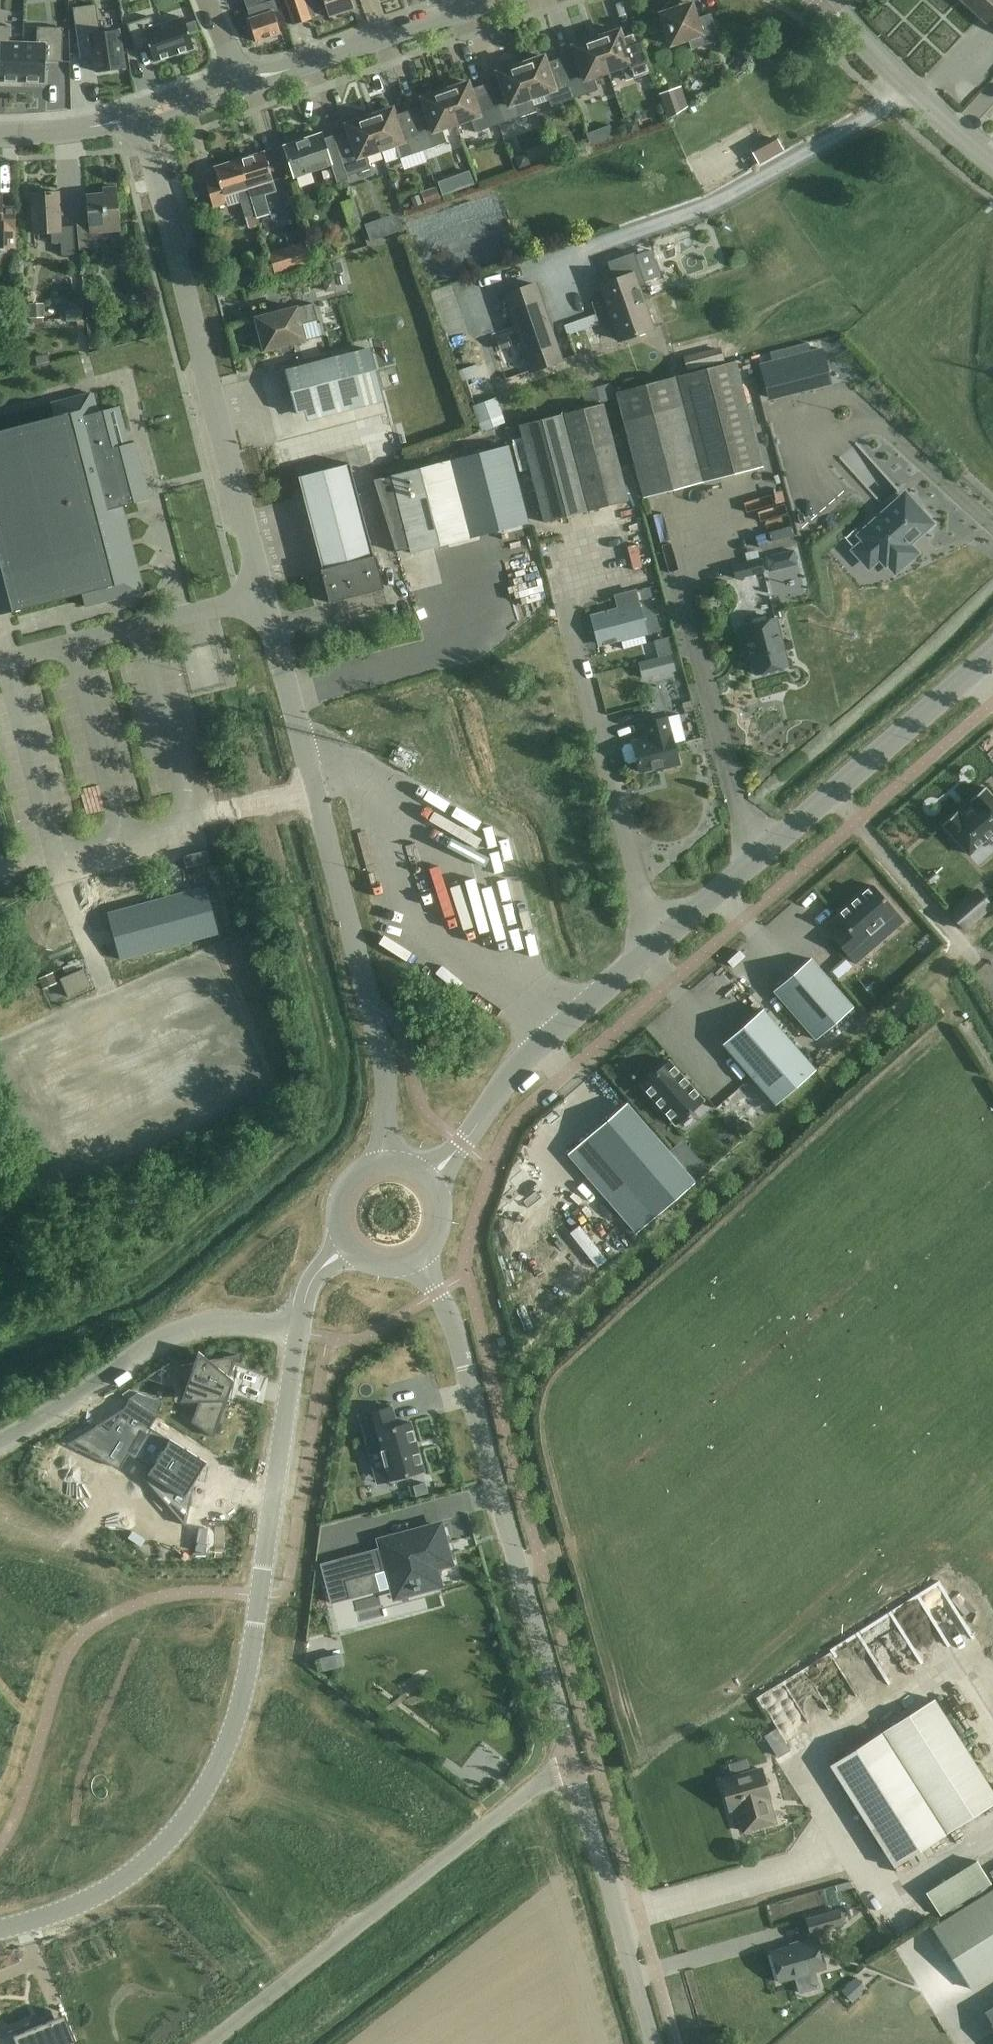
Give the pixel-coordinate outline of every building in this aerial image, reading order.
[(269,2),(268,0),(245,0),(248,9),(269,2)] [(273,12),(277,11),(274,0),(269,2),(248,9),(251,19),(249,19),(256,42),(280,34),(273,12)] [(294,25),(311,19),(309,15),(325,9),(328,18),(354,9),(350,0),(285,0),(294,25)] [(990,19),(992,21),(992,0),(961,0),(986,24),(990,19)] [(663,8),(662,13),(660,14),(671,45),(688,39),(691,50),(720,40),(711,14),(697,18),(692,3),(678,8),(675,4),(670,3),(665,4),(663,8)] [(96,6),(73,10),(84,60),(97,58),(101,72),(128,66),(121,30),(102,34),(96,6)] [(153,16),(130,24),(138,50),(151,45),(157,61),(197,48),(186,17),(157,27),(153,16)] [(22,82),(23,43),(10,42),(10,26),(0,26),(0,81),(22,82)] [(23,43),(22,82),(46,83),(47,61),(62,62),(63,28),(38,27),(37,43),(23,43)] [(619,30),(596,38),(608,72),(622,67),(627,80),(650,72),(636,32),(622,37),(619,30)] [(608,72),(596,38),(573,46),(575,53),(561,58),(575,98),(598,90),(593,77),(608,72)] [(544,56),(521,64),(532,98),(547,93),(551,106),(575,98),(561,58),(546,63),(544,56)] [(532,98),(521,64),(497,72),(500,79),(485,84),(499,124),(523,116),(518,103),(532,98)] [(468,82),(445,90),(457,124),(471,119),(476,132),(499,124),(485,84),(471,89),(468,82)] [(424,105),(410,110),(423,150),(447,142),(442,129),(457,124),(445,90),(422,98),(424,105)] [(671,90),(660,94),(669,120),(679,113),(671,90)] [(393,108),(370,116),(381,150),(395,145),(400,159),(423,150),(410,110),(395,115),(393,108)] [(349,131),(334,136),(347,177),(371,168),(367,155),(381,150),(370,116),(346,125),(349,131)] [(636,123),(629,126),(631,134),(639,131),(636,123)] [(321,133),(284,146),(295,177),(331,165),(337,183),(348,180),(347,177),(334,136),(334,135),(323,139),(321,133)] [(599,134),(590,137),(593,147),(602,143),(599,134)] [(775,141),(752,154),(758,165),(781,151),(775,141)] [(273,221),(262,185),(273,182),(264,153),(239,161),(259,225),(273,221)] [(526,156),(517,159),(520,169),(530,165),(526,156)] [(218,180),(206,184),(213,208),(227,203),(225,196),(239,191),(247,217),(250,228),(259,225),(256,218),(239,161),(214,168),(218,180)] [(99,233),(120,231),(116,188),(109,188),(109,193),(86,195),(89,224),(77,225),(79,251),(101,249),(99,233)] [(437,189),(423,193),(426,204),(440,199),(437,189)] [(62,256),(75,255),(74,227),(61,228),(60,193),(31,194),(32,234),(52,233),(53,244),(61,244),(62,256)] [(7,252),(8,247),(15,247),(15,213),(1,213),(1,194),(0,194),(0,252),(7,252)] [(420,199),(412,202),(414,208),(422,205),(420,199)] [(302,243),(267,254),(273,273),(308,262),(302,243)] [(614,281),(600,285),(619,340),(653,329),(638,287),(646,285),(635,252),(607,262),(614,281)] [(344,277),(337,278),(339,286),(346,284),(344,277)] [(448,279),(430,285),(436,304),(455,297),(448,279)] [(324,283),(326,292),(336,291),(334,281),(324,283)] [(530,371),(562,360),(537,285),(504,296),(530,371)] [(301,325),(318,320),(314,303),(282,311),(281,307),(270,310),(271,314),(256,318),(264,350),(280,346),(280,347),(290,344),(305,340),(301,325)] [(99,304),(86,305),(87,309),(87,315),(88,319),(101,318),(99,304)] [(31,318),(44,318),(44,306),(31,306),(31,318)] [(83,308),(66,308),(66,316),(83,316),(83,308)] [(568,335),(600,324),(597,315),(565,326),(568,335)] [(721,347),(684,357),(687,372),(725,362),(721,347)] [(822,348),(761,364),(770,399),(831,384),(822,348)] [(366,349),(285,370),(296,413),(358,397),(360,405),(379,400),(366,349)] [(38,364),(38,366),(48,363),(46,356),(37,358),(36,358),(37,362),(38,364)] [(643,497),(763,466),(736,361),(616,391),(643,497)] [(610,385),(584,392),(588,406),(614,399),(610,385)] [(82,591),(86,607),(145,591),(122,506),(150,498),(135,441),(128,443),(118,408),(99,413),(93,394),(52,406),(55,418),(0,433),(0,613),(82,591)] [(473,406),(482,431),(505,423),(497,398),(473,406)] [(603,403),(520,425),(526,448),(545,523),(628,501),(603,403)] [(288,462),(298,458),(293,443),(283,446),(288,462)] [(470,539),(529,524),(509,446),(450,461),(470,539)] [(392,477),(374,482),(377,491),(397,554),(411,551),(412,554),(470,539),(450,461),(392,476),(392,477)] [(321,569),(330,603),(384,588),(375,555),(374,555),(350,463),(298,476),(322,569),(321,569)] [(913,502),(908,500),(904,496),(880,518),(878,516),(862,530),(868,537),(865,540),(866,541),(856,551),(869,565),(879,555),(886,562),(887,561),(895,570),(898,567),(904,565),(909,561),(912,555),(914,553),(906,544),(909,541),(909,542),(910,541),(911,540),(911,538),(910,537),(909,535),(915,530),(916,532),(918,532),(919,532),(920,532),(921,531),(921,530),(929,523),(918,511),(917,506),(913,502)] [(793,550),(766,557),(769,571),(797,564),(793,550)] [(760,559),(733,566),(736,578),(764,571),(760,559)] [(607,613),(592,617),(599,644),(646,632),(635,591),(617,595),(621,609),(612,611),(612,610),(607,612),(607,613)] [(757,674),(787,666),(775,618),(740,627),(745,645),(749,644),(757,674)] [(668,638),(655,641),(659,657),(672,653),(668,638)] [(671,655),(640,663),(644,678),(675,670),(671,655)] [(637,761),(640,771),(662,765),(662,767),(679,763),(671,732),(671,733),(667,717),(644,723),(648,738),(624,745),(622,749),(625,761),(629,763),(637,761)] [(970,800),(973,805),(961,815),(957,811),(942,824),(969,854),(992,833),(992,797),(985,787),(970,800)] [(207,850),(183,856),(186,867),(210,861),(207,850)] [(207,884),(110,910),(122,957),(220,932),(207,884)] [(845,927),(833,937),(855,963),(873,947),(866,938),(896,912),(872,885),(836,916),(845,927)] [(976,890),(950,913),(963,928),(990,905),(976,890)] [(809,956),(772,988),(815,1038),(852,1006),(809,956)] [(62,979),(69,997),(92,987),(84,970),(62,979)] [(53,973),(40,979),(44,988),(57,982),(53,973)] [(762,1007),(722,1041),(775,1101),(814,1067),(762,1007)] [(669,1060),(641,1085),(675,1124),(703,1100),(669,1060)] [(627,1103),(586,1138),(655,1216),(695,1182),(681,1166),(627,1103)] [(692,1155),(681,1166),(695,1182),(706,1171),(692,1155)] [(551,1227),(527,1248),(549,1274),(533,1287),(549,1306),(565,1292),(567,1295),(594,1272),(574,1248),(571,1250),(551,1227)] [(228,1382),(238,1354),(214,1358),(210,1359),(199,1350),(194,1362),(180,1365),(181,1390),(200,1397),(192,1422),(214,1437),(225,1406),(227,1399),(223,1398),(228,1382)] [(138,1392),(129,1398),(158,1416),(163,1401),(138,1392)] [(98,1424),(68,1443),(69,1444),(78,1439),(120,1467),(121,1466),(120,1466),(142,1431),(148,1434),(133,1456),(151,1468),(145,1478),(185,1514),(185,1526),(200,1459),(146,1424),(152,1415),(156,1418),(157,1417),(130,1399),(129,1400),(130,1401),(109,1431),(98,1424)] [(397,1425),(392,1406),(359,1415),(367,1444),(379,1441),(389,1479),(424,1470),(411,1422),(397,1425)] [(425,1482),(414,1485),(416,1494),(428,1491),(425,1482)] [(912,1493),(919,1503),(932,1495),(925,1485),(912,1493)] [(437,1515),(379,1531),(393,1585),(436,1574),(431,1556),(447,1552),(437,1515)] [(337,1549),(319,1554),(329,1593),(347,1588),(337,1549)] [(919,1567),(890,1593),(900,1604),(911,1616),(932,1597),(921,1585),(929,1578),(919,1567)] [(884,1621),(897,1615),(886,1593),(873,1599),(884,1621)] [(341,1653),(320,1658),(323,1671),(344,1666),(341,1653)] [(885,1730),(949,1832),(992,1804),(992,1791),(935,1699),(885,1730)] [(758,1703),(748,1708),(752,1717),(762,1712),(758,1703)] [(881,1732),(830,1765),(894,1867),(946,1834),(949,1832),(885,1730),(881,1732)] [(762,1768),(721,1780),(730,1809),(740,1806),(742,1814),(739,1815),(744,1830),(775,1822),(768,1798),(770,1798),(762,1768)] [(971,1988),(992,1975),(992,1889),(933,1927),(971,1988)] [(812,1933),(842,1925),(838,1909),(807,1918),(812,1933)] [(780,1981),(826,1968),(817,1937),(771,1951),(780,1981)] [(856,1976),(842,1989),(852,2000),(866,1988),(856,1976)] [(55,2018),(53,2013),(52,2014),(53,2018),(41,2023),(40,2019),(1,2035),(0,2031),(0,2043),(66,2043),(55,2018)]
